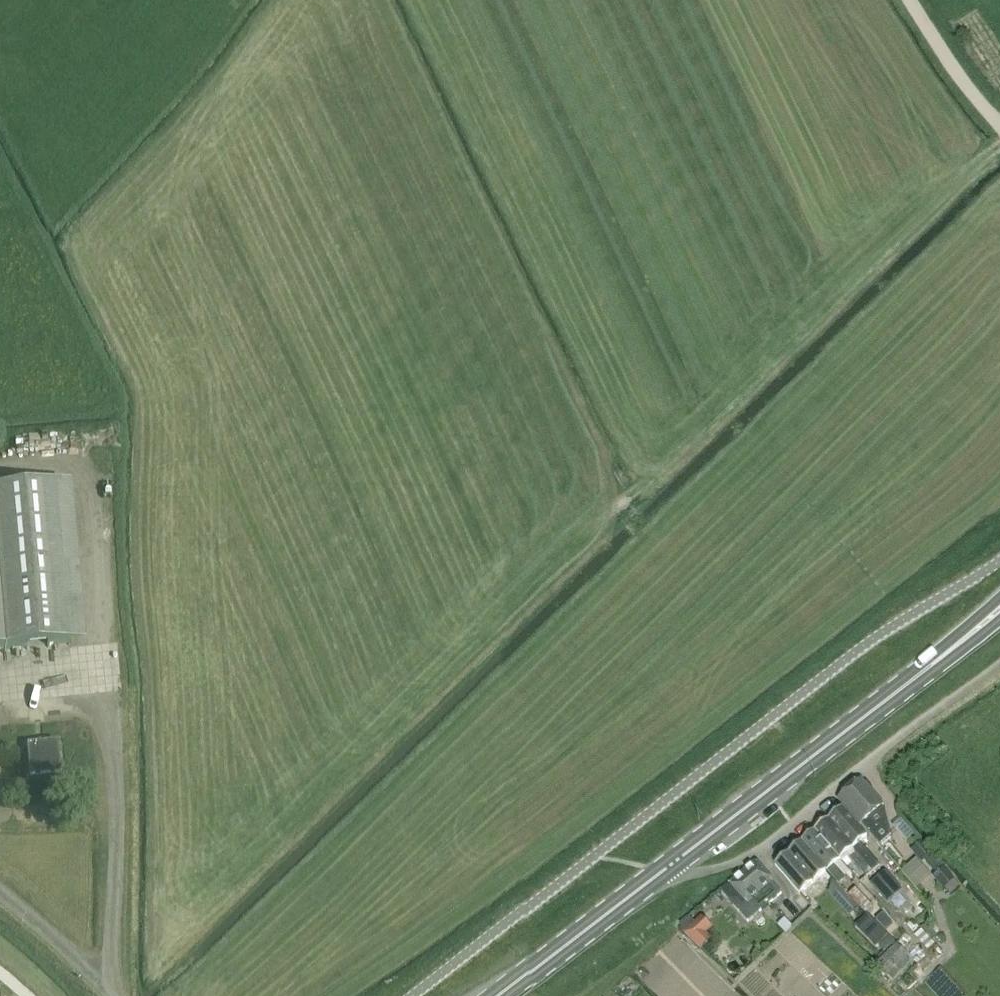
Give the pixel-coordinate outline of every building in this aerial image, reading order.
[(70,644),(55,485),(0,490),(0,651),(70,644)] [(32,794),(30,776),(27,745),(25,727),(0,729),(0,797),(32,794)] [(58,742),(27,745),(30,776),(61,772),(58,742)] [(882,811),(880,808),(882,806),(859,779),(836,799),(876,847),(888,837),(882,811)] [(870,873),(879,865),(859,842),(864,837),(839,808),(825,820),(870,873)] [(866,876),(870,873),(825,820),(813,831),(838,859),(845,854),(865,877),(866,876)] [(836,885),(844,878),(832,865),(838,859),(813,831),(799,843),(824,872),(830,879),(836,885)] [(932,873),(942,865),(919,840),(910,848),(932,873)] [(818,877),(824,872),(799,843),(787,854),(812,883),(818,877)] [(812,883),(787,854),(773,866),(799,894),(812,883)] [(719,890),(737,911),(745,920),(778,892),(753,861),(728,881),(729,882),(719,890)] [(953,879),(943,866),(931,876),(941,889),(953,879)] [(900,891),(883,871),(869,883),(879,894),(886,903),(900,891)] [(847,914),(856,907),(854,905),(845,895),(837,885),(828,892),(847,914)] [(854,905),(856,907),(860,911),(861,913),(869,906),(853,888),(845,895),(854,905)] [(876,944),(886,934),(865,914),(853,926),(874,946),(876,944)] [(699,950),(711,939),(705,933),(711,927),(699,915),(682,933),(699,950)] [(919,928),(929,940),(936,934),(925,923),(919,928)] [(892,940),(886,934),(876,944),(882,951),(892,940)] [(891,948),(890,947),(874,965),(891,981),(909,962),(905,958),(907,956),(895,944),(891,948)]
